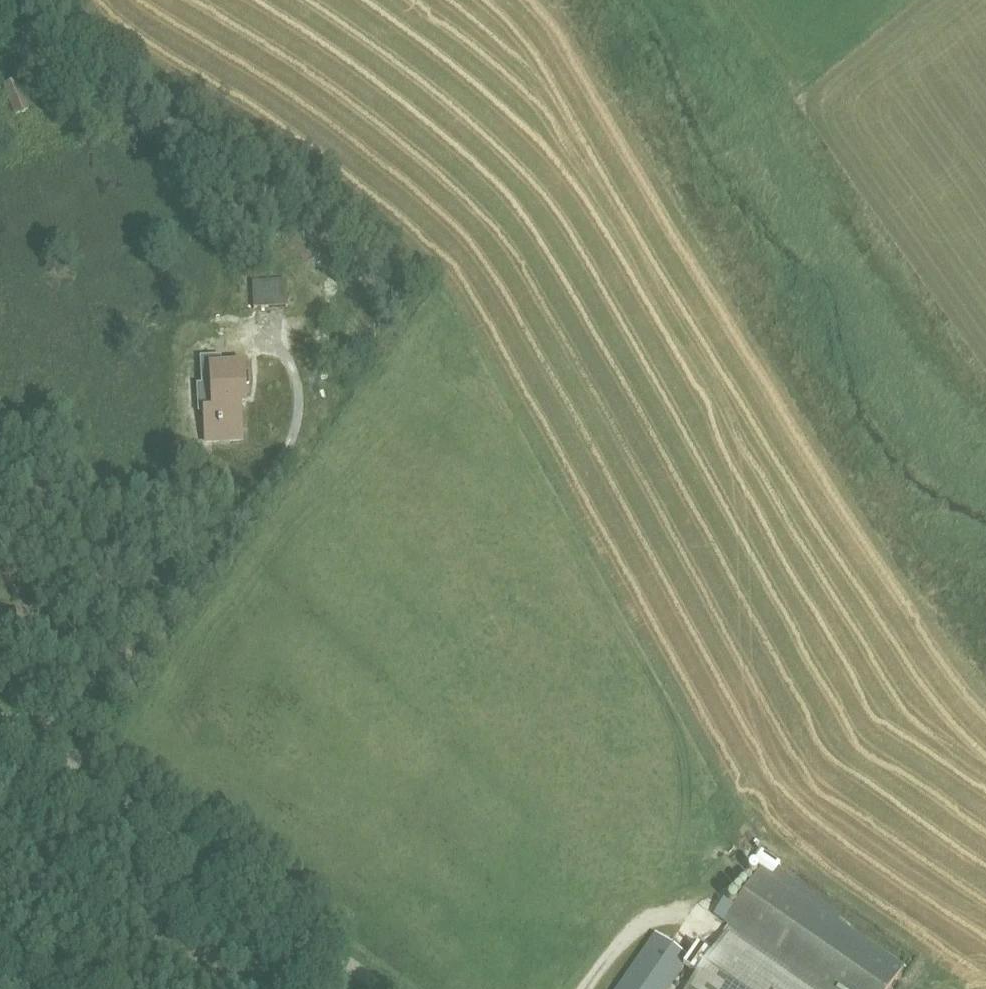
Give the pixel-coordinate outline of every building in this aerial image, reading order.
[(4,86),(16,115),(28,110),(17,80),(4,86)] [(252,283),(254,309),(288,307),(287,281),(252,283)] [(218,421),(219,427),(220,427),(221,441),(242,440),(240,397),(245,396),(243,366),(210,367),(212,411),(219,411),(220,421),(218,421)] [(745,936),(821,988),(888,988),(903,967),(858,936),(837,922),(842,915),(779,872),(780,869),(776,866),(776,865),(773,863),(772,863),(757,853),(750,863),(760,870),(730,912),(724,921),(745,936)] [(686,988),(808,988),(725,932),(686,988)] [(659,936),(655,934),(617,988),(667,988),(689,957),(659,936)]
